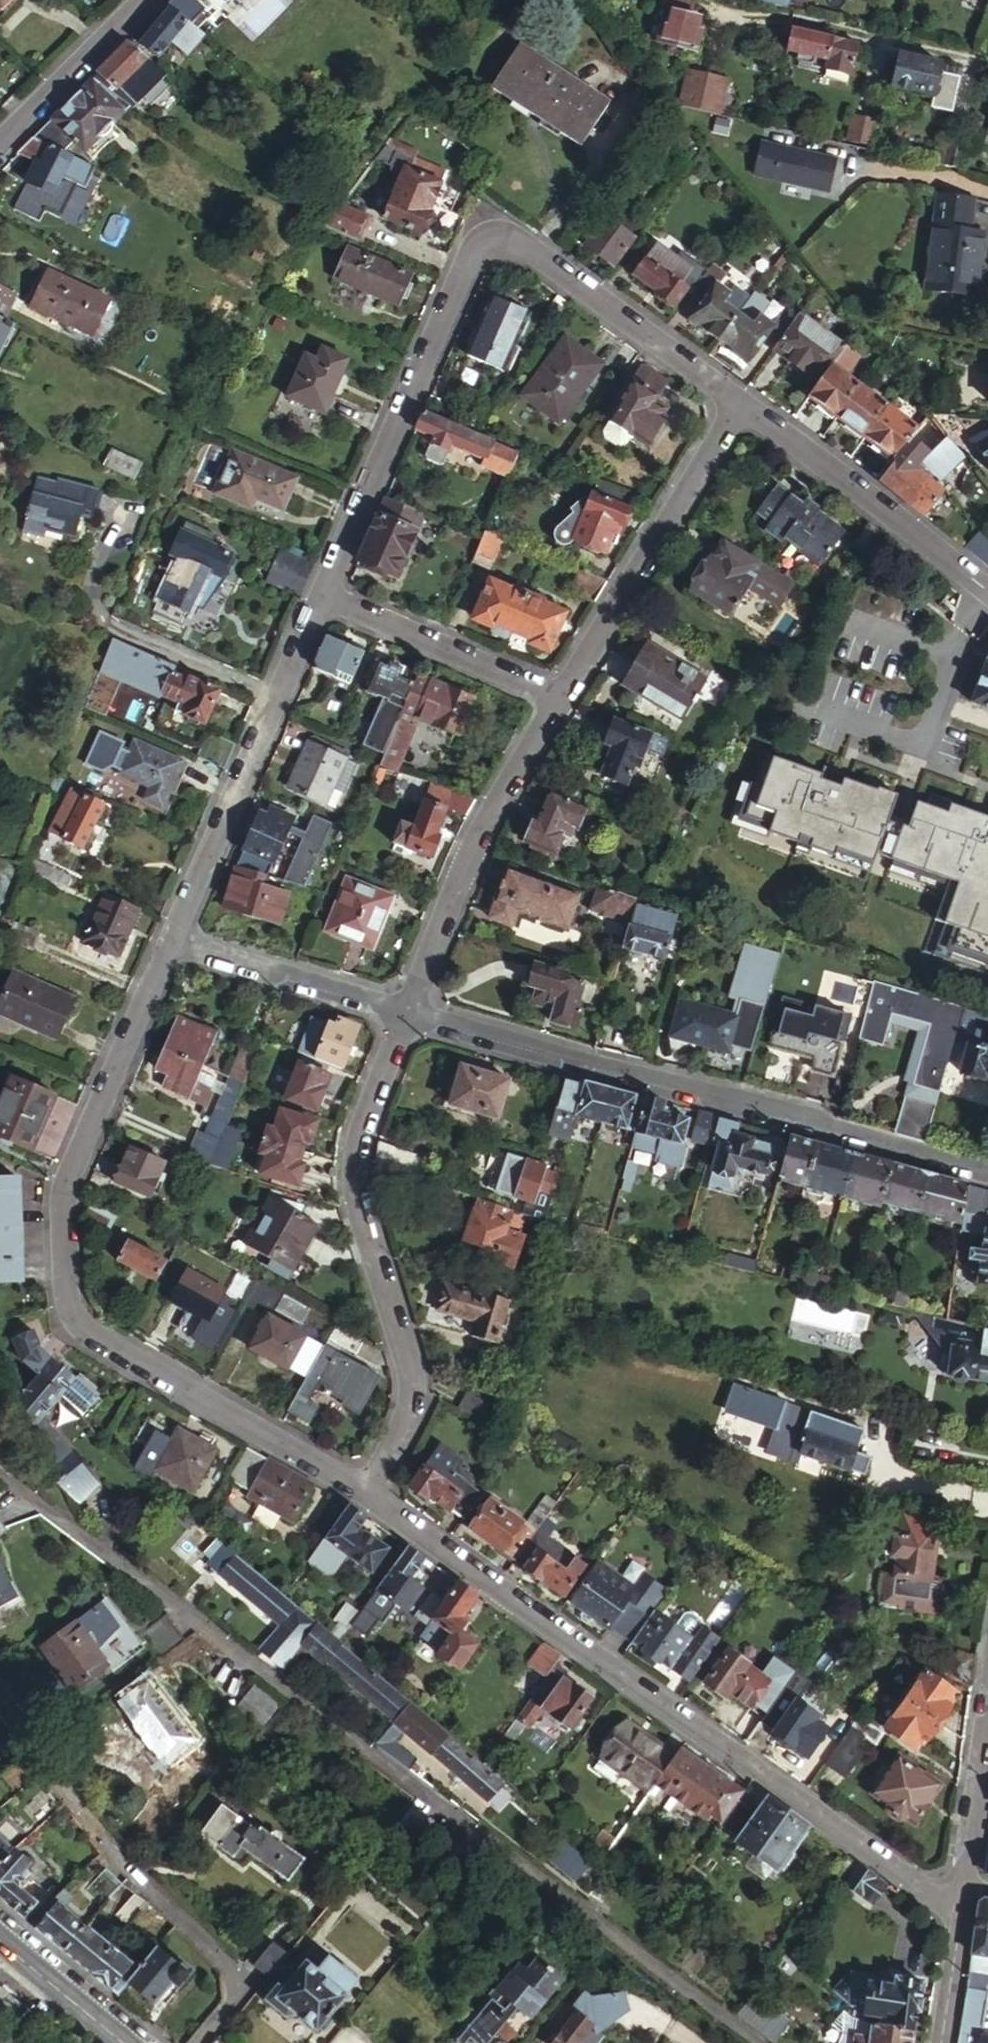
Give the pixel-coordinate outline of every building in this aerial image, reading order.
[(0,18),(19,0),(0,0),(0,18)] [(208,0),(183,0),(198,15),(211,2),(208,0)] [(692,5),(676,1),(674,11),(665,8),(661,25),(667,27),(663,45),(688,51),(685,57),(696,59),(702,32),(692,30),(695,20),(689,19),(692,5)] [(193,28),(175,13),(142,46),(160,62),(176,46),(193,28)] [(193,28),(176,46),(190,59),(208,40),(193,28)] [(857,44),(795,30),(790,53),(798,55),(795,66),(800,73),(817,77),(824,73),(827,62),(838,64),(835,74),(850,77),(857,44)] [(129,46),(92,82),(126,103),(137,110),(169,78),(129,46)] [(557,74),(516,47),(490,89),(581,148),(608,104),(558,72),(557,74)] [(932,60),(897,53),(890,83),(933,93),(938,70),(930,68),(932,60)] [(939,62),(932,60),(930,68),(938,70),(939,62)] [(691,75),(684,106),(717,114),(724,83),(691,75)] [(92,82),(33,141),(55,152),(66,141),(78,150),(126,103),(92,82)] [(877,121),(857,116),(851,139),(872,144),(877,121)] [(420,149),(391,137),(381,151),(391,156),(395,154),(396,154),(399,156),(399,158),(399,160),(396,164),(396,165),(397,166),(398,167),(407,170),(404,177),(397,174),(393,184),(390,183),(381,206),(388,209),(386,216),(424,231),(433,211),(429,209),(447,168),(418,155),(420,149)] [(936,142),(931,163),(959,170),(965,142),(948,138),(947,145),(936,142)] [(88,168),(55,152),(33,141),(18,157),(37,166),(28,186),(46,194),(55,175),(79,187),(88,168)] [(833,160),(764,144),(756,175),(825,192),(833,160)] [(358,163),(344,151),(336,159),(352,171),(358,163)] [(973,199),(933,195),(925,291),(972,295),(974,264),(982,265),(984,233),(970,231),(973,199)] [(343,204),(327,225),(360,240),(371,216),(343,204)] [(634,225),(615,210),(610,217),(604,213),(583,241),(613,264),(634,236),(629,232),(634,225)] [(698,271),(656,240),(634,272),(657,289),(655,291),(675,305),(698,271)] [(413,274),(348,245),(335,274),(401,303),(413,274)] [(709,293),(691,319),(718,339),(745,303),(739,299),(733,306),(723,299),(729,292),(717,283),(724,273),(711,263),(696,284),(709,293)] [(109,300),(49,271),(34,304),(94,332),(109,300)] [(6,322),(18,298),(0,289),(0,319),(6,322)] [(529,312),(491,296),(467,353),(504,369),(529,312)] [(745,303),(718,339),(747,361),(767,336),(776,343),(791,323),(782,316),(775,326),(763,317),(757,325),(745,316),(752,307),(745,303)] [(841,350),(843,348),(797,314),(791,323),(776,343),(773,348),(817,382),(841,350)] [(6,322),(0,319),(0,351),(13,325),(6,322)] [(604,365),(569,338),(524,397),(566,428),(586,402),(580,397),(604,365)] [(350,357),(318,343),(313,354),(305,351),(288,394),(327,411),(350,357)] [(809,394),(837,416),(858,389),(844,378),(856,361),(841,350),(817,382),(809,394)] [(667,381),(643,365),(602,428),(604,436),(618,445),(626,444),(632,433),(651,446),(669,420),(662,416),(667,409),(654,401),(667,381)] [(858,389),(837,416),(864,437),(886,408),(887,406),(860,386),(858,389)] [(895,456),(908,439),(915,431),(886,408),(864,437),(893,458),(895,456)] [(520,451),(425,410),(416,429),(429,434),(425,440),(434,443),(429,454),(431,459),(441,464),(447,461),(454,445),(488,460),(485,466),(509,475),(520,451)] [(960,450),(943,432),(920,463),(938,477),(960,450)] [(978,440),(987,452),(983,456),(987,463),(987,432),(978,440)] [(924,453),(908,439),(895,456),(896,458),(880,481),(892,490),(923,514),(940,492),(925,481),(929,474),(915,464),(924,453)] [(297,477),(232,449),(215,491),(239,502),(243,492),(284,508),(297,477)] [(105,468),(133,478),(138,463),(110,453),(105,468)] [(58,483),(37,477),(20,534),(42,539),(45,531),(74,539),(79,520),(82,510),(94,514),(100,491),(59,479),(58,483)] [(803,501),(776,482),(754,513),(767,523),(762,529),(781,544),(785,539),(819,564),(845,530),(818,510),(804,500),(803,501)] [(629,510),(593,495),(575,541),(604,553),(615,526),(621,529),(629,510)] [(806,495),(804,500),(818,510),(821,506),(806,495)] [(396,577),(425,514),(387,497),(375,526),(359,561),(396,577)] [(91,523),(94,514),(82,510),(79,520),(91,523)] [(503,537),(486,530),(481,539),(473,558),(491,566),(503,537)] [(981,530),(963,546),(987,565),(987,538),(981,530)] [(172,561),(180,565),(210,578),(223,583),(234,559),(183,536),(172,561)] [(777,608),(793,582),(725,540),(704,573),(698,569),(689,584),(695,587),(693,591),(731,614),(746,589),(777,608)] [(312,563),(278,547),(264,580),(299,595),(312,563)] [(193,618),(210,578),(180,565),(162,605),(193,618)] [(608,581),(576,568),(567,590),(595,603),(608,581)] [(939,578),(929,570),(922,580),(932,588),(939,578)] [(510,631),(513,633),(531,594),(513,586),(511,591),(488,581),(473,616),(477,617),(476,622),(490,628),(492,623),(495,625),(493,628),(494,632),(505,637),(509,635),(510,631)] [(513,633),(534,642),(533,646),(547,653),(548,648),(551,650),(567,614),(546,606),(548,601),(531,594),(513,633)] [(193,618),(162,605),(157,618),(187,631),(193,618)] [(325,635),(311,667),(333,677),(336,670),(353,677),(363,652),(325,635)] [(708,681),(646,643),(622,681),(685,719),(708,681)] [(970,694),(987,702),(987,648),(970,694)] [(402,706),(412,682),(398,676),(400,671),(379,662),(367,691),(387,699),(402,706)] [(178,680),(183,670),(171,665),(167,675),(178,680)] [(204,686),(207,681),(183,670),(178,680),(167,675),(158,696),(184,706),(180,715),(204,725),(218,692),(204,686)] [(349,684),(353,677),(336,670),(333,677),(349,684)] [(399,715),(382,754),(377,765),(396,771),(416,723),(409,721),(412,713),(418,716),(433,682),(416,674),(412,682),(402,706),(399,715)] [(472,699),(433,682),(418,716),(464,735),(470,720),(464,717),(472,699)] [(402,706),(387,699),(383,708),(399,715),(402,706)] [(651,750),(657,734),(644,729),(643,732),(611,721),(603,742),(611,744),(599,774),(625,783),(633,761),(640,763),(645,747),(651,750)] [(179,760),(130,738),(126,747),(118,744),(120,740),(96,730),(84,757),(100,764),(110,764),(118,767),(116,771),(144,783),(136,801),(156,811),(179,760)] [(311,735),(308,741),(343,757),(345,750),(311,735)] [(308,741),(305,740),(287,784),(324,800),(331,784),(343,757),(308,741)] [(701,764),(707,752),(697,748),(690,760),(701,764)] [(379,755),(368,750),(363,761),(375,766),(379,755)] [(739,837),(867,882),(877,855),(891,860),(885,878),(943,898),(924,952),(987,975),(987,818),(983,831),(969,826),(971,821),(962,818),(918,802),(909,828),(890,821),(899,795),(879,789),(878,791),(849,781),(846,789),(832,784),(837,771),(825,767),(822,775),(767,756),(739,837)] [(355,762),(343,757),(331,784),(343,790),(355,762)] [(711,757),(708,766),(720,771),(723,762),(711,757)] [(476,800),(429,780),(415,819),(408,841),(436,852),(444,830),(439,828),(448,806),(469,814),(476,800)] [(103,797),(76,785),(72,791),(101,803),(103,797)] [(72,791),(62,815),(74,821),(65,839),(64,842),(85,851),(106,805),(101,803),(72,791)] [(605,816),(550,791),(538,819),(536,818),(526,840),(574,861),(583,840),(589,843),(594,831),(598,833),(605,816)] [(272,805),(269,812),(284,819),(287,812),(272,805)] [(965,809),(962,818),(971,821),(969,826),(983,831),(987,818),(987,817),(965,809)] [(247,870),(272,878),(277,879),(284,865),(282,864),(286,854),(291,856),(306,825),(296,821),(298,817),(287,812),(284,819),(269,812),(263,810),(245,848),(255,852),(247,870)] [(74,821),(62,815),(53,837),(64,842),(65,839),(74,821)] [(408,841),(415,819),(406,816),(398,838),(408,841)] [(70,875),(36,861),(32,870),(66,886),(70,875)] [(634,900),(649,870),(637,864),(621,895),(634,900)] [(247,870),(236,866),(224,903),(279,922),(288,893),(268,887),(272,878),(247,870)] [(576,891),(508,868),(492,914),(510,921),(514,910),(563,928),(576,891)] [(391,894),(348,879),(330,929),(374,944),(391,894)] [(631,912),(634,900),(621,895),(596,886),(588,906),(628,922),(631,912)] [(133,908),(105,897),(86,941),(120,955),(129,935),(123,932),(133,908)] [(671,923),(631,912),(628,922),(622,944),(621,945),(674,961),(680,941),(667,937),(671,923)] [(0,933),(0,940),(28,952),(36,934),(5,921),(0,933)] [(589,984),(539,966),(531,989),(537,991),(533,1003),(558,1012),(552,1027),(573,1035),(582,1011),(579,1010),(589,984)] [(80,999),(17,971),(0,1010),(62,1038),(80,999)] [(963,1009),(873,982),(858,1037),(882,1044),(891,1012),(929,1023),(912,1082),(907,1080),(902,1095),(904,1095),(893,1132),(925,1141),(963,1009)] [(739,1016),(680,998),(670,1034),(728,1051),(739,1016)] [(813,1013),(781,1003),(770,1041),(803,1050),(799,1063),(834,1073),(850,1012),(816,1002),(813,1013)] [(966,1010),(957,1041),(970,1045),(954,1104),(977,1110),(979,1104),(987,1107),(987,1016),(966,1010)] [(177,1016),(163,1048),(201,1064),(210,1043),(200,1039),(204,1028),(177,1016)] [(314,1016),(300,1051),(343,1068),(360,1025),(341,1018),(338,1025),(314,1016)] [(215,1032),(204,1028),(200,1039),(210,1043),(215,1032)] [(163,1048),(155,1069),(169,1075),(164,1086),(206,1105),(213,1088),(195,1079),(201,1064),(163,1048)] [(257,1056),(242,1051),(231,1077),(247,1084),(257,1056)] [(509,1079),(444,1059),(433,1100),(498,1119),(509,1079)] [(326,1073),(300,1063),(287,1097),(318,1109),(326,1086),(322,1084),(326,1073)] [(12,1074),(0,1101),(0,1134),(33,1148),(57,1095),(12,1074)] [(230,1126),(246,1086),(247,1084),(231,1077),(214,1119),(230,1126)] [(583,1084),(563,1078),(549,1128),(570,1133),(576,1112),(583,1084)] [(583,1084),(576,1112),(600,1119),(609,1086),(585,1079),(583,1084)] [(609,1086),(600,1119),(628,1128),(633,1111),(640,1113),(644,1096),(609,1086)] [(644,1096),(640,1113),(634,1138),(631,1147),(656,1153),(654,1160),(679,1166),(684,1143),(681,1142),(687,1118),(661,1111),(665,1101),(644,1096)] [(313,1120),(283,1110),(277,1131),(267,1128),(264,1137),(303,1150),(313,1120)] [(718,1116),(699,1111),(690,1140),(709,1146),(711,1139),(718,1116)] [(744,1123),(718,1116),(711,1139),(716,1140),(710,1163),(739,1171),(740,1166),(764,1173),(769,1155),(773,1142),(741,1134),(744,1123)] [(224,1142),(229,1129),(210,1121),(195,1158),(214,1167),(224,1142)] [(238,1129),(230,1126),(229,1129),(224,1142),(214,1167),(223,1170),(238,1129)] [(817,1142),(788,1135),(785,1145),(781,1158),(776,1179),(790,1182),(805,1185),(817,1142)] [(264,1137),(260,1150),(268,1153),(262,1170),(292,1181),(303,1150),(264,1137)] [(372,1161),(375,1162),(408,1174),(419,1178),(425,1158),(415,1155),(415,1153),(377,1140),(372,1161)] [(773,1142),(769,1155),(781,1158),(785,1145),(773,1142)] [(861,1154),(817,1142),(805,1185),(809,1186),(808,1189),(810,1192),(822,1194),(824,1194),(825,1192),(850,1198),(861,1154)] [(166,1166),(131,1149),(115,1185),(150,1200),(166,1166)] [(553,1194),(559,1175),(541,1169),(542,1166),(495,1152),(483,1186),(534,1201),(538,1189),(553,1194)] [(892,1163),(861,1154),(850,1198),(881,1205),(882,1199),(892,1163)] [(627,1162),(623,1179),(633,1181),(637,1165),(627,1162)] [(927,1172),(892,1163),(882,1199),(910,1206),(909,1213),(916,1214),(917,1209),(927,1172)] [(968,1183),(927,1172),(917,1209),(962,1219),(965,1203),(968,1183)] [(0,1178),(0,1280),(22,1279),(19,1177),(0,1178)] [(803,1194),(805,1185),(790,1182),(788,1191),(803,1194)] [(981,1186),(968,1183),(965,1203),(974,1205),(977,1203),(981,1186)] [(548,1213),(553,1194),(538,1189),(534,1201),(531,1208),(535,1209),(548,1213)] [(980,1248),(969,1245),(967,1258),(972,1259),(971,1262),(978,1263),(975,1280),(987,1282),(987,1195),(980,1248)] [(524,1214),(477,1198),(462,1238),(496,1251),(492,1261),(512,1268),(523,1235),(517,1233),(524,1214)] [(317,1227),(269,1200),(244,1247),(275,1264),(279,1256),(297,1265),(317,1227)] [(86,1214),(86,1218),(111,1231),(117,1218),(93,1203),(86,1214)] [(545,1221),(548,1213),(535,1209),(533,1217),(545,1221)] [(554,1216),(548,1213),(545,1221),(552,1223),(554,1216)] [(172,1262),(177,1252),(123,1223),(118,1232),(133,1241),(172,1262)] [(172,1262),(133,1241),(121,1262),(160,1284),(172,1262)] [(721,1264),(751,1272),(754,1261),(724,1254),(721,1264)] [(293,1274),(297,1265),(279,1256),(275,1264),(293,1274)] [(228,1292),(191,1270),(174,1302),(210,1323),(228,1292)] [(798,1283),(826,1290),(828,1281),(800,1275),(798,1283)] [(480,1295),(443,1282),(435,1306),(471,1318),(466,1334),(493,1342),(507,1298),(481,1289),(480,1295)] [(315,1312),(263,1284),(251,1305),(265,1314),(269,1308),(306,1329),(315,1312)] [(896,1289),(885,1287),(882,1304),(892,1306),(896,1289)] [(908,1292),(896,1289),(892,1306),(904,1309),(908,1292)] [(903,1312),(883,1307),(879,1321),(884,1325),(894,1327),(900,1324),(903,1312)] [(930,1316),(912,1311),(926,1332),(930,1316)] [(957,1322),(930,1316),(926,1331),(937,1345),(947,1347),(947,1346),(952,1347),(957,1322)] [(292,1371),(309,1340),(271,1319),(254,1350),(292,1371)] [(957,1322),(952,1347),(947,1346),(947,1347),(942,1374),(946,1375),(945,1378),(948,1381),(959,1384),(963,1379),(982,1382),(985,1389),(987,1390),(987,1330),(957,1322)] [(351,1332),(339,1325),(329,1342),(357,1357),(367,1340),(351,1332)] [(308,1380),(325,1350),(309,1340),(292,1371),(308,1380)] [(39,1373),(62,1394),(84,1414),(99,1396),(38,1344),(18,1367),(32,1380),(39,1373)] [(326,1348),(325,1350),(308,1380),(291,1412),(312,1423),(320,1408),(310,1402),(317,1389),(361,1412),(380,1378),(326,1348)] [(71,1477),(61,1484),(80,1506),(104,1484),(44,1415),(62,1394),(39,1373),(32,1380),(20,1395),(35,1425),(38,1430),(71,1477)] [(462,1387),(453,1405),(483,1422),(489,1401),(462,1387)] [(871,1426),(821,1409),(789,1399),(782,1421),(789,1423),(782,1448),(806,1455),(809,1447),(876,1469),(881,1450),(866,1446),(871,1426)] [(215,1452),(176,1430),(154,1474),(192,1495),(215,1452)] [(554,1433),(548,1451),(575,1460),(581,1442),(554,1433)] [(452,1460),(456,1455),(438,1443),(435,1449),(452,1460)] [(303,1478),(246,1446),(226,1481),(252,1495),(251,1497),(293,1522),(315,1484),(303,1478)] [(485,1490),(487,1487),(472,1477),(474,1474),(460,1465),(459,1456),(456,1455),(452,1460),(435,1449),(423,1469),(424,1470),(412,1487),(433,1502),(436,1498),(465,1518),(485,1490)] [(494,1496),(485,1490),(465,1518),(464,1520),(472,1527),(494,1496)] [(528,1521),(494,1496),(472,1527),(517,1559),(538,1529),(555,1505),(545,1497),(528,1521)] [(356,1508),(350,1505),(314,1560),(317,1563),(321,1559),(324,1562),(334,1546),(348,1556),(350,1554),(361,1538),(355,1533),(360,1527),(368,1516),(356,1508)] [(893,1556),(885,1554),(883,1572),(877,1571),(873,1594),(893,1597),(894,1591),(914,1594),(913,1600),(936,1603),(940,1573),(928,1572),(929,1562),(935,1518),(898,1512),(896,1529),(890,1527),(888,1548),(894,1548),(893,1556)] [(360,1527),(355,1533),(361,1538),(350,1554),(373,1570),(389,1548),(360,1527)] [(588,1564),(538,1529),(517,1559),(566,1595),(588,1564)] [(225,1543),(218,1537),(173,1586),(181,1592),(210,1561),(225,1543)] [(225,1543),(210,1561),(222,1571),(238,1554),(225,1543)] [(424,1556),(408,1544),(377,1592),(407,1613),(425,1587),(412,1578),(423,1563),(420,1562),(424,1556)] [(879,1553),(877,1571),(883,1572),(885,1554),(879,1553)] [(238,1554),(222,1571),(282,1624),(298,1605),(286,1594),(238,1554)] [(640,1587),(602,1560),(588,1579),(591,1581),(577,1600),(612,1625),(640,1587)] [(942,1564),(929,1562),(928,1572),(940,1573),(942,1564)] [(16,1599),(0,1568),(0,1607),(16,1599)] [(477,1594),(457,1579),(443,1600),(428,1624),(437,1630),(440,1624),(450,1630),(435,1652),(459,1669),(480,1641),(461,1629),(467,1620),(461,1616),(477,1594)] [(428,1624),(443,1600),(430,1591),(412,1617),(426,1626),(428,1624)] [(893,1597),(913,1600),(914,1594),(894,1591),(893,1597)] [(350,1632),(368,1605),(355,1596),(338,1623),(350,1632)] [(649,1618),(634,1641),(678,1672),(679,1670),(692,1679),(723,1635),(709,1626),(709,1620),(699,1613),(692,1614),(684,1626),(657,1608),(649,1618)] [(636,1609),(620,1631),(634,1641),(649,1618),(636,1609)] [(302,1620),(288,1637),(301,1647),(305,1642),(315,1630),(302,1620)] [(122,1655),(102,1628),(90,1637),(79,1622),(46,1648),(80,1692),(113,1667),(110,1664),(122,1655)] [(333,1634),(320,1624),(315,1630),(305,1642),(318,1653),(333,1634)] [(333,1634),(318,1653),(318,1654),(396,1720),(412,1701),(333,1634)] [(285,1666),(301,1647),(288,1637),(273,1656),(285,1666)] [(553,1664),(561,1653),(544,1641),(528,1664),(544,1676),(553,1664)] [(748,1660),(729,1647),(706,1681),(726,1695),(732,1686),(754,1701),(769,1679),(748,1664),(748,1660)] [(565,1672),(553,1664),(544,1676),(527,1701),(539,1709),(556,1722),(579,1691),(560,1678),(565,1672)] [(164,1672),(160,1667),(144,1678),(149,1684),(164,1672)] [(925,1668),(904,1696),(938,1722),(951,1706),(945,1701),(955,1690),(925,1668)] [(282,1703),(258,1682),(234,1707),(259,1728),(282,1703)] [(793,1688),(788,1684),(766,1716),(763,1719),(781,1731),(778,1735),(788,1741),(792,1739),(811,1753),(829,1728),(819,1720),(824,1714),(800,1698),(798,1701),(789,1694),(793,1688)] [(154,1706),(139,1686),(122,1700),(139,1723),(136,1725),(147,1740),(149,1737),(166,1762),(196,1740),(165,1697),(154,1706)] [(904,1696),(882,1724),(912,1745),(921,1732),(927,1737),(938,1722),(904,1696)] [(412,1701),(396,1720),(406,1728),(505,1811),(519,1794),(483,1763),(431,1717),(412,1701)] [(525,1728),(539,1709),(527,1701),(514,1720),(524,1727),(525,1728)] [(732,1731),(747,1742),(763,1719),(766,1716),(751,1706),(732,1731)] [(886,1732),(860,1714),(828,1759),(849,1774),(867,1748),(862,1744),(870,1731),(882,1739),(886,1732)] [(406,1728),(396,1720),(377,1744),(412,1770),(420,1759),(395,1741),(406,1728)] [(506,1754),(524,1727),(514,1720),(495,1746),(506,1754)] [(655,1781),(675,1754),(646,1734),(642,1741),(622,1726),(597,1763),(618,1778),(623,1770),(650,1789),(655,1781)] [(22,1742),(15,1733),(0,1747),(0,1750),(5,1756),(22,1742)] [(671,1792),(697,1756),(681,1745),(675,1754),(655,1781),(671,1792)] [(687,1804),(712,1767),(697,1756),(671,1792),(687,1804)] [(943,1784),(903,1756),(877,1792),(894,1804),(894,1809),(908,1819),(912,1817),(922,1825),(935,1806),(930,1803),(943,1784)] [(712,1767),(687,1804),(705,1816),(708,1810),(730,1779),(712,1767)] [(730,1779),(708,1810),(722,1820),(725,1816),(742,1791),(743,1789),(730,1779)] [(58,1800),(49,1788),(31,1802),(40,1813),(58,1800)] [(759,1803),(742,1791),(725,1816),(742,1828),(759,1803)] [(263,1828),(222,1798),(200,1829),(244,1861),(251,1851),(288,1877),(303,1857),(262,1829),(263,1828)] [(806,1826),(769,1800),(741,1839),(760,1853),(750,1868),(766,1880),(777,1865),(784,1870),(795,1854),(789,1850),(806,1826)] [(434,1821),(413,1804),(396,1827),(417,1844),(434,1821)] [(601,1858),(618,1835),(603,1824),(588,1847),(601,1858)] [(16,1845),(0,1829),(0,1863),(16,1845)] [(592,1861),(562,1837),(547,1856),(578,1880),(592,1861)] [(27,1918),(40,1902),(23,1887),(29,1880),(22,1875),(33,1862),(16,1845),(0,1863),(0,1894),(27,1918)] [(879,1877),(859,1863),(847,1881),(866,1895),(879,1877)] [(106,1905),(126,1882),(113,1864),(89,1883),(106,1905)] [(986,1898),(981,1901),(972,1969),(987,1972),(987,1898),(986,1898)] [(67,1951),(89,1926),(58,1901),(37,1926),(67,1951)] [(115,1946),(89,1926),(67,1951),(93,1973),(115,1946)] [(269,1975),(288,1952),(274,1941),(256,1963),(269,1975)] [(162,1950),(158,1947),(138,1972),(133,1979),(157,1998),(173,1979),(182,1985),(195,1968),(166,1944),(162,1950)] [(93,1973),(120,1995),(133,1979),(138,1972),(131,1967),(135,1962),(115,1946),(93,1973)] [(564,1974),(538,1953),(522,1974),(513,1967),(497,1987),(531,2015),(564,1974)] [(353,1978),(325,1956),(316,1967),(305,1958),(284,1983),(279,1979),(263,1999),(283,2014),(294,2013),(316,2029),(319,2026),(323,2028),(325,2027),(331,2018),(331,2015),(328,2013),(346,1992),(344,1990),(353,1978)] [(850,2014),(870,2022),(917,2030),(926,1983),(853,1968),(833,1990),(848,2005),(851,2007),(850,2014)] [(972,1969),(968,1995),(961,2042),(987,2042),(987,2035),(983,2034),(987,1999),(987,1972),(972,1969)] [(6,2028),(27,2007),(0,1983),(0,2022),(6,2028)] [(573,2006),(595,2023),(600,2028),(625,2004),(623,1989),(592,1995),(585,1990),(573,2006)] [(565,2000),(555,2013),(562,2019),(559,2023),(564,2027),(559,2034),(552,2042),(584,2042),(581,2041),(595,2023),(573,2006),(565,2000)] [(849,2042),(915,2042),(917,2030),(870,2022),(850,2014),(851,2007),(848,2005),(833,2025),(839,2030),(837,2041),(849,2042)] [(555,2013),(547,2024),(553,2030),(559,2023),(562,2019),(555,2013)] [(564,2027),(559,2023),(553,2030),(559,2034),(564,2027)]
